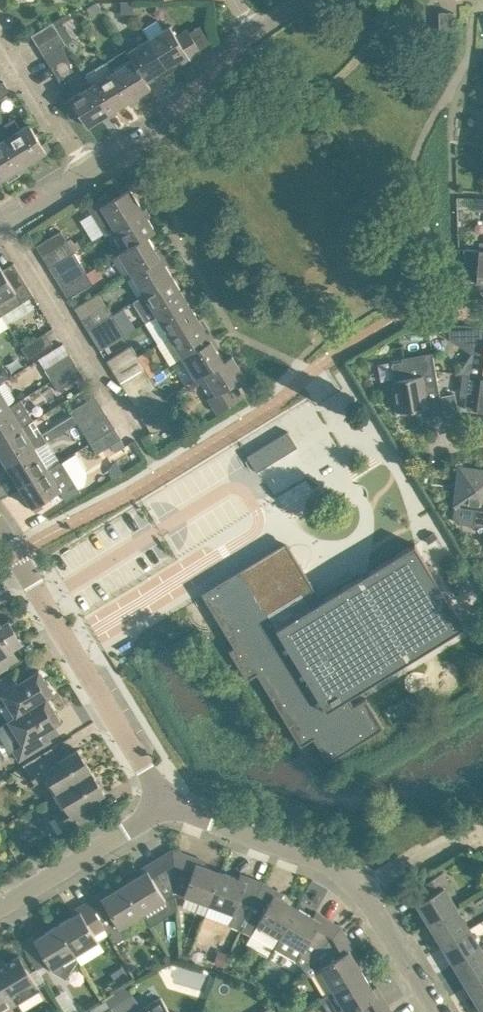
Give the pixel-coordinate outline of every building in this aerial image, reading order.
[(104,11),(97,1),(87,7),(93,17),(104,11)] [(133,1),(121,1),(121,12),(133,12),(133,1)] [(452,30),(452,18),(452,11),(439,11),(440,30),(452,30)] [(170,25),(163,29),(157,19),(144,27),(150,37),(168,66),(180,58),(183,62),(202,51),(188,28),(177,35),(170,25)] [(38,45),(59,32),(53,21),(32,34),(38,45)] [(45,56),(66,43),(59,32),(38,45),(45,56)] [(146,79),(168,66),(150,37),(128,50),(127,49),(126,49),(127,51),(146,79)] [(146,79),(127,51),(126,49),(106,61),(130,100),(151,87),(146,79)] [(110,113),(130,100),(106,61),(85,74),(92,84),(110,113)] [(10,91),(4,80),(0,82),(0,98),(10,91)] [(110,113),(92,84),(62,103),(71,117),(79,112),(88,126),(110,113)] [(51,149),(48,144),(46,141),(42,143),(30,123),(21,128),(14,118),(3,125),(26,164),(51,149)] [(26,164),(3,125),(0,126),(0,168),(5,177),(26,164)] [(114,225),(142,208),(127,183),(119,188),(122,193),(102,204),(100,200),(89,207),(105,232),(114,225)] [(126,245),(148,235),(156,230),(142,208),(114,225),(126,245)] [(36,245),(49,266),(81,246),(77,240),(74,242),(71,237),(67,239),(61,230),(36,245)] [(132,272),(160,255),(148,235),(126,245),(118,250),(132,272)] [(462,279),(477,280),(482,281),(482,241),(480,241),(480,245),(479,249),(464,248),(462,279)] [(144,293),(173,275),(160,255),(132,272),(144,293)] [(62,287),(87,271),(80,261),(56,276),(62,287)] [(28,284),(14,262),(3,269),(0,264),(0,310),(2,313),(34,294),(28,284)] [(93,282),(93,281),(100,277),(101,272),(98,267),(88,273),(87,271),(62,287),(69,297),(93,282)] [(157,314),(185,296),(173,275),(144,293),(133,300),(146,321),(157,314)] [(170,335),(198,317),(185,296),(157,314),(170,335)] [(88,328),(112,313),(106,303),(81,318),(88,328)] [(94,339),(119,324),(112,313),(88,328),(94,339)] [(183,356),(211,338),(198,317),(170,335),(183,356)] [(459,372),(470,373),(470,374),(478,375),(482,375),(482,328),(479,328),(463,328),(463,334),(478,335),(477,340),(475,339),(473,352),(472,352),(459,372)] [(22,346),(29,357),(52,342),(46,331),(22,346)] [(204,372),(224,359),(211,338),(183,356),(196,377),(204,372)] [(113,370),(138,355),(132,344),(107,360),(113,370)] [(52,378),(76,363),(70,353),(45,368),(52,378)] [(442,406),(439,386),(433,353),(403,358),(404,360),(394,362),(392,364),(395,379),(393,379),(395,391),(398,411),(426,406),(426,409),(442,406)] [(243,396),(238,386),(248,380),(232,354),(224,359),(204,372),(216,392),(209,397),(217,411),(243,396)] [(145,366),(138,355),(113,370),(120,381),(145,366)] [(59,390),(83,375),(76,363),(52,378),(59,390)] [(3,366),(0,368),(0,381),(9,376),(3,366)] [(466,408),(482,410),(482,375),(478,375),(475,396),(467,395),(466,408)] [(139,412),(164,397),(157,386),(133,401),(139,412)] [(10,405),(0,389),(0,412),(10,405)] [(171,408),(169,405),(177,401),(172,394),(165,398),(164,397),(139,412),(146,423),(171,408)] [(96,395),(71,410),(73,413),(42,432),(34,419),(0,440),(0,453),(7,464),(36,447),(49,439),(77,420),(102,405),(96,395)] [(34,419),(21,398),(10,405),(0,412),(0,440),(34,419)] [(109,416),(102,405),(77,420),(84,431),(109,416)] [(97,453),(122,437),(115,426),(90,442),(97,453)] [(288,430),(247,455),(257,470),(297,445),(288,430)] [(62,459),(49,439),(36,447),(7,464),(20,485),(48,468),(62,459)] [(224,479),(250,463),(235,440),(165,485),(178,505),(208,486),(204,478),(218,469),(224,479)] [(85,483),(87,471),(76,453),(63,461),(62,459),(48,468),(20,485),(35,511),(43,506),(41,502),(60,490),(66,500),(81,491),(79,487),(85,483)] [(460,466),(455,504),(476,507),(474,525),(482,526),(482,469),(460,466)] [(73,546),(73,556),(99,554),(98,529),(88,530),(88,545),(73,546)] [(251,562),(202,592),(203,594),(235,646),(230,649),(248,678),(258,673),(286,720),(289,724),(301,744),(314,737),(329,761),(342,753),(384,726),(366,697),(354,704),(349,696),(361,689),(412,658),(420,653),(465,625),(415,543),(369,571),(362,575),(322,600),(312,583),(289,545),(286,541),(281,544),(251,562)] [(2,670),(19,660),(12,648),(23,642),(9,619),(2,623),(0,624),(0,672),(2,670)] [(54,693),(39,669),(18,682),(11,671),(0,678),(0,704),(1,705),(8,700),(16,714),(46,695),(47,697),(54,693)] [(61,720),(47,697),(46,695),(16,714),(9,718),(17,731),(7,737),(21,760),(46,745),(39,733),(61,720)] [(58,791),(92,770),(78,748),(55,762),(47,750),(25,764),(36,781),(48,774),(58,791)] [(54,813),(66,834),(90,819),(82,807),(105,792),(92,770),(58,791),(67,805),(54,813)] [(166,896),(175,896),(173,848),(145,866),(147,870),(125,883),(144,911),(166,896)] [(210,904),(222,871),(197,862),(199,858),(173,848),(175,896),(184,895),(210,904)] [(241,929),(263,881),(248,876),(246,880),(222,871),(210,904),(235,914),(231,925),(241,929)] [(455,891),(453,888),(443,871),(421,884),(428,895),(417,902),(429,921),(457,904),(451,893),(455,891)] [(280,935),(297,907),(275,894),(277,890),(263,881),(241,929),(252,933),(258,922),(280,935)] [(121,925),(144,911),(125,883),(103,897),(100,893),(89,900),(104,926),(114,942),(127,935),(121,925)] [(94,933),(104,926),(89,900),(77,907),(80,911),(58,924),(75,952),(97,938),(94,933)] [(441,942),(470,925),(457,904),(429,921),(441,942)] [(302,964),(341,926),(322,915),(320,920),(297,907),(280,935),(274,947),(297,959),(302,964)] [(78,958),(75,952),(58,924),(36,938),(33,934),(21,941),(37,966),(37,967),(48,960),(52,966),(50,968),(66,978),(78,958)] [(454,963),(482,945),(470,925),(441,942),(454,963)] [(335,990),(363,972),(350,950),(354,948),(343,930),(305,968),(311,974),(321,968),(335,990)] [(482,974),(482,946),(482,945),(454,963),(467,984),(482,974)] [(229,952),(219,949),(214,963),(223,966),(229,952)] [(37,966),(29,971),(19,954),(6,961),(1,953),(0,954),(0,975),(16,1002),(40,987),(39,985),(46,981),(37,967),(37,966)] [(123,965),(111,972),(118,983),(129,976),(123,965)] [(388,1004),(381,992),(377,995),(363,972),(335,990),(321,998),(329,1011),(375,1011),(388,1004)] [(482,1002),(482,974),(467,984),(479,1005),(482,1002)] [(16,1002),(0,975),(0,1011),(16,1002)] [(111,1005),(116,1011),(121,1011),(126,1009),(115,992),(106,998),(111,1005)] [(161,997),(136,1011),(171,1011),(161,997)]
